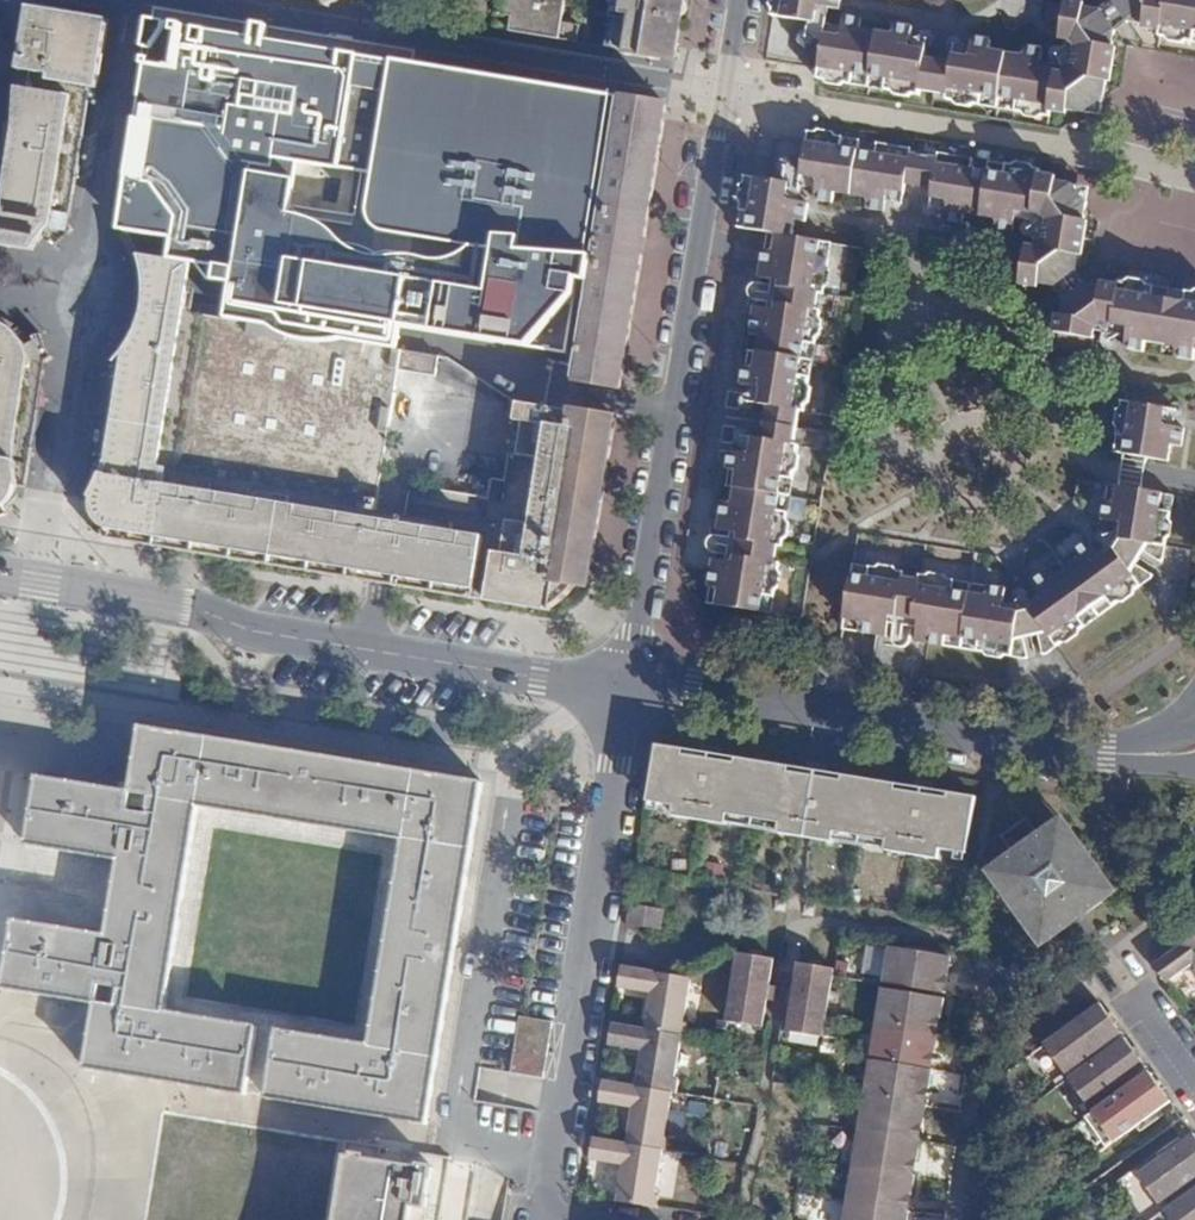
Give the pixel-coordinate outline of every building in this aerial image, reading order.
[(509,31),(576,42),(578,26),(562,23),(566,0),(499,0),(497,16),(511,18),(509,31)] [(609,18),(617,20),(613,48),(675,58),(678,45),(685,0),(612,0),(609,18)] [(819,8),(839,12),(841,0),(773,0),(771,16),(817,23),(819,8)] [(1193,43),(1194,33),(1194,0),(1112,0),(1112,3),(1126,22),(1160,28),(1159,37),(1193,43)] [(894,24),(892,34),(859,29),(861,19),(842,16),(839,36),(824,34),(817,77),(816,81),(820,81),(851,86),(852,76),(886,82),(884,92),(917,97),(918,92),(947,97),(947,101),(980,106),(982,97),(1016,102),(1014,112),(1031,115),(1048,118),(1049,109),(1080,114),(1104,98),(1111,56),(1112,47),(1115,29),(1100,10),(1046,3),(1043,28),(1052,39),(1071,42),(1075,48),(1073,70),(1065,73),(1039,68),(1042,49),(1024,46),(1023,56),(989,50),(990,41),(971,37),(968,58),(953,56),(952,62),(926,57),(927,50),(909,47),(912,27),(894,24)] [(7,124),(0,167),(0,246),(33,251),(36,245),(40,239),(44,235),(48,229),(52,224),(73,85),(91,88),(97,89),(108,20),(27,6),(7,124)] [(402,350),(405,329),(577,357),(620,97),(378,58),(356,54),(222,32),(153,21),(136,123),(127,177),(118,230),(128,231),(129,232),(172,239),(169,259),(195,263),(205,277),(220,280),(224,284),(233,286),(228,321),(269,327),(275,331),(281,334),(287,337),(292,339),(300,341),(305,343),(311,344),(316,344),(322,344),(327,344),(332,343),(336,342),(340,342),(345,341),(402,350)] [(852,76),(851,86),(870,89),(884,92),(886,82),(852,76)] [(73,85),(52,224),(61,217),(63,215),(70,216),(91,88),(73,85)] [(666,117),(668,105),(651,102),(620,97),(577,357),(577,362),(624,370),(638,283),(660,152),(666,117)] [(990,108),(1014,112),(1016,102),(982,97),(980,106),(990,108)] [(839,148),(840,138),(808,133),(806,133),(805,139),(799,177),(817,180),(813,200),(833,204),(835,194),(866,199),(864,209),(884,212),(887,192),(906,195),(907,186),(931,190),(930,199),(946,202),(943,223),(961,226),(963,216),(995,221),(994,231),(1013,234),(1017,213),(1031,215),(1041,218),(1046,223),(1042,244),(1036,248),(1019,247),(1008,254),(1003,279),(1055,287),(1075,274),(1087,204),(1073,185),(1037,178),(1038,171),(1004,165),(1002,174),(987,171),(970,168),(971,160),(938,155),(936,163),(906,158),(907,150),(875,145),(874,153),(857,150),(839,148)] [(858,141),(840,138),(839,148),(857,150),(858,141)] [(1002,174),(1004,165),(988,162),(987,171),(1002,174)] [(719,588),(716,605),(762,613),(765,596),(776,598),(782,564),(771,562),(774,546),(784,548),(790,511),(779,509),(784,479),(795,480),(801,446),(789,445),(795,410),(807,412),(812,378),(801,376),(806,344),(817,345),(823,311),(811,309),(814,293),(825,295),(831,260),(819,258),(821,243),(792,238),(795,222),(805,224),(809,204),(788,201),(790,185),(743,178),(741,195),(738,211),(749,213),(746,231),(765,234),(776,236),(773,251),(763,249),(760,265),(758,279),(778,282),(774,309),(752,306),(748,334),(759,336),(754,368),(742,367),(739,386),(761,389),(751,455),(729,451),(726,470),(736,472),(731,502),(721,500),(716,530),(738,534),(733,561),(712,558),(707,586),(719,588)] [(735,229),(746,231),(749,213),(738,211),(735,229)] [(44,235),(49,239),(56,246),(61,240),(65,236),(69,231),(74,228),(69,222),(70,216),(63,215),(61,217),(52,224),(48,229),(44,235)] [(129,232),(128,231),(121,236),(124,240),(128,248),(132,256),(134,264),(136,269),(137,276),(137,284),(138,290),(138,300),(137,306),(136,310),(135,315),(132,324),(127,333),(123,340),(117,347),(112,354),(100,365),(104,372),(121,355),(126,350),(131,342),(134,337),(137,331),(142,322),(143,317),(145,310),(146,303),(146,296),(146,291),(146,285),(145,280),(145,274),(144,268),(142,261),(141,255),(139,249),(136,242),(133,237),(129,232)] [(765,234),(763,249),(773,251),(776,236),(765,234)] [(819,258),(831,260),(833,245),(821,243),(819,258)] [(103,528),(113,531),(125,532),(475,590),(483,537),(406,524),(375,519),(165,485),(167,468),(160,467),(186,314),(195,263),(169,259),(141,255),(142,261),(144,268),(145,274),(145,280),(146,285),(146,291),(146,296),(146,303),(145,310),(143,317),(142,322),(137,331),(134,337),(131,342),(126,350),(121,355),(104,465),(96,486),(93,492),(92,497),(94,497),(92,504),(93,511),(95,518),(99,522),(97,523),(103,528)] [(1153,287),(1122,283),(1120,292),(1108,290),(1082,285),(1063,298),(1055,351),(1079,356),(1093,347),(1095,331),(1102,326),(1126,330),(1123,349),(1141,352),(1143,343),(1175,348),(1174,357),(1193,360),(1194,345),(1194,294),(1185,292),(1183,302),(1151,297),(1153,287)] [(1173,291),(1153,287),(1151,297),(1183,302),(1185,292),(1173,291)] [(228,321),(186,314),(160,467),(167,468),(165,485),(375,519),(399,371),(435,377),(437,357),(402,350),(345,341),(340,342),(336,342),(332,343),(327,344),(322,344),(316,344),(311,344),(305,343),(300,341),(292,339),(287,337),(281,334),(275,331),(269,327),(228,321)] [(4,507),(5,506),(10,502),(11,500),(14,496),(15,493),(16,490),(16,487),(16,485),(18,485),(15,448),(30,357),(24,343),(13,329),(0,322),(0,510),(2,508),(4,507)] [(748,334),(742,367),(754,368),(759,336),(748,334)] [(30,357),(42,388),(46,361),(52,357),(44,342),(42,337),(24,343),(30,357)] [(801,376),(812,378),(817,345),(806,344),(801,376)] [(84,495),(92,497),(93,492),(96,486),(104,465),(121,355),(104,372),(84,495)] [(15,448),(18,485),(26,487),(31,453),(42,388),(30,357),(15,448)] [(574,381),(621,389),(624,370),(577,362),(574,381)] [(1120,402),(1115,436),(1125,438),(1123,455),(1168,462),(1170,446),(1181,447),(1184,429),(1162,425),(1165,409),(1120,402)] [(493,552),(485,600),(548,611),(563,601),(571,593),(583,577),(591,562),(595,546),(616,420),(517,403),(515,422),(524,423),(518,456),(541,460),(531,525),(506,521),(502,553),(493,552)] [(1125,438),(1115,436),(1112,453),(1123,455),(1125,438)] [(726,470),(721,500),(731,502),(736,472),(726,470)] [(779,509),(790,511),(795,480),(784,479),(779,509)] [(1113,503),(1116,487),(1106,486),(1103,501),(1113,503)] [(1162,495),(1116,487),(1113,503),(1103,501),(1101,519),(1122,523),(1119,539),(1114,549),(1101,558),(1088,541),(1071,553),(1078,560),(1051,578),(1045,571),(1030,582),(1042,600),(1029,610),(1018,611),(1003,608),(1006,589),(986,586),(985,595),(952,590),(953,581),(920,576),(920,579),(902,576),(903,572),(869,567),(868,577),(851,574),(843,620),(860,622),(858,631),(880,635),(887,636),(890,617),(917,621),(914,641),(944,646),(945,636),(978,641),(977,651),(996,654),(1026,658),(1022,638),(1038,634),(1044,652),(1067,635),(1083,625),(1077,617),(1105,597),(1111,605),(1140,585),(1130,572),(1147,544),(1164,547),(1169,512),(1160,511),(1162,495)] [(1172,496),(1162,495),(1160,511),(1169,512),(1172,496)] [(1078,560),(1071,553),(1045,571),(1051,578),(1078,560)] [(868,577),(869,567),(852,564),(851,574),(868,577)] [(985,595),(986,586),(953,581),(952,590),(985,595)] [(707,586),(704,603),(716,605),(719,588),(707,586)] [(765,596),(762,613),(774,615),(776,598),(765,596)] [(1083,625),(1111,605),(1105,597),(1077,617),(1083,625)] [(944,646),(977,651),(978,641),(945,636),(944,646)] [(337,1039),(278,1029),(268,1098),(306,1104),(351,1112),(427,1124),(483,783),(385,767),(332,758),(223,740),(176,732),(142,727),(131,792),(38,777),(27,845),(119,860),(113,901),(107,935),(76,930),(14,920),(3,988),(59,997),(96,1003),(86,1069),(162,1081),(167,1082),(247,1094),(258,1026),(223,1020),(166,1011),(173,967),(182,913),(190,870),(200,810),(233,815),(300,826),(361,835),(401,842),(386,938),(369,1044),(337,1039)] [(967,855),(973,820),(977,798),(657,747),(648,803),(675,808),(673,817),(728,825),(729,816),(782,825),(780,834),(833,843),(834,833),(887,842),(885,852),(939,861),(940,851),(967,855)] [(1064,820),(1060,823),(1077,846),(1081,843),(1064,820)] [(1077,846),(1060,823),(1056,827),(1072,849),(1077,846)] [(1072,849),(1056,827),(1023,850),(1022,850),(1001,865),(1018,888),(1008,895),(1025,919),(1035,912),(1053,937),(1107,899),(1089,874),(1094,870),(1077,846),(1072,849)] [(1018,888),(1001,865),(992,872),(1008,895),(1018,888)] [(1116,892),(1098,867),(1094,870),(1112,895),(1116,892)] [(1112,895),(1094,870),(1089,874),(1107,899),(1112,895)] [(788,900),(775,898),(773,911),(786,913),(788,900)] [(816,905),(803,903),(802,915),(813,917),(816,905)] [(667,911),(631,906),(628,925),(664,930),(667,911)] [(1044,944),(1053,937),(1035,912),(1025,919),(1044,944)] [(1154,966),(1160,975),(1166,984),(1192,965),(1194,969),(1194,937),(1154,966)] [(895,967),(899,948),(888,947),(884,964),(895,967)] [(734,985),(732,984),(726,1021),(763,1027),(774,959),(739,953),(734,985)] [(826,968),(799,963),(787,1032),(824,1038),(836,969),(826,968)] [(623,1166),(617,1201),(658,1208),(660,1196),(657,1195),(664,1151),(668,1152),(670,1138),(666,1137),(673,1093),(677,1094),(679,1081),(675,1080),(682,1037),(686,1038),(688,1023),(684,1023),(692,978),(622,967),(618,989),(651,994),(645,1029),(613,1024),(609,1046),(641,1052),(635,1086),(603,1081),(599,1104),(631,1109),(626,1143),(594,1138),(590,1161),(623,1166)] [(945,994),(948,976),(936,974),(935,992),(945,994)] [(889,1008),(891,992),(880,990),(878,1006),(889,1008)] [(926,1111),(927,1105),(916,1103),(919,1087),(929,1088),(932,1071),(921,1069),(924,1051),(935,1053),(938,1035),(927,1033),(930,1016),(941,1017),(944,1000),(891,992),(889,1008),(878,1006),(875,1025),(885,1027),(882,1044),(872,1042),(869,1061),(879,1063),(876,1079),(866,1078),(863,1094),(873,1096),(870,1112),(860,1110),(857,1131),(867,1132),(864,1149),(854,1147),(851,1166),(861,1168),(858,1187),(848,1185),(845,1202),(855,1204),(852,1219),(907,1219),(909,1213),(898,1211),(901,1195),(911,1197),(915,1176),(904,1174),(907,1158),(918,1159),(921,1141),(910,1139),(913,1122),(923,1124),(924,1119),(926,1111)] [(1106,1012),(1101,1005),(1044,1046),(1066,1075),(1122,1034),(1117,1026),(1112,1030),(1102,1015),(1106,1012)] [(519,1012),(512,1069),(545,1073),(552,1015),(519,1012)] [(938,1035),(941,1017),(930,1016),(927,1033),(938,1035)] [(885,1027),(875,1025),(872,1042),(882,1044),(885,1027)] [(1125,1037),(1069,1078),(1091,1108),(1147,1067),(1141,1060),(1136,1063),(1126,1049),(1131,1045),(1125,1037)] [(921,1069),(932,1071),(935,1053),(924,1051),(921,1069)] [(869,1061),(866,1078),(876,1079),(879,1063),(869,1061)] [(1149,1071),(1094,1112),(1116,1142),(1171,1101),(1165,1094),(1161,1097),(1150,1082),(1155,1079),(1149,1071)] [(916,1103),(927,1105),(929,1088),(919,1087),(916,1103)] [(863,1094),(860,1110),(870,1112),(873,1096),(863,1094)] [(921,1141),(923,1124),(913,1122),(910,1139),(921,1141)] [(857,1131),(854,1147),(864,1149),(867,1132),(857,1131)] [(1138,1173),(1160,1204),(1194,1179),(1194,1133),(1138,1173)] [(436,1168),(425,1166),(423,1169),(394,1164),(369,1160),(369,1158),(355,1155),(354,1169),(349,1169),(347,1172),(348,1179),(352,1181),(350,1195),(344,1198),(342,1200),(342,1202),(343,1204),(347,1208),(345,1217),(340,1219),(414,1219),(416,1208),(429,1210),(436,1168)] [(915,1176),(918,1159),(907,1158),(904,1174),(915,1176)] [(851,1166),(848,1185),(858,1187),(861,1168),(851,1166)] [(1165,1210),(1172,1219),(1194,1219),(1194,1189),(1165,1210)] [(909,1213),(911,1197),(901,1195),(898,1211),(909,1213)] [(842,1219),(843,1219),(852,1219),(855,1204),(845,1202),(842,1219)]
